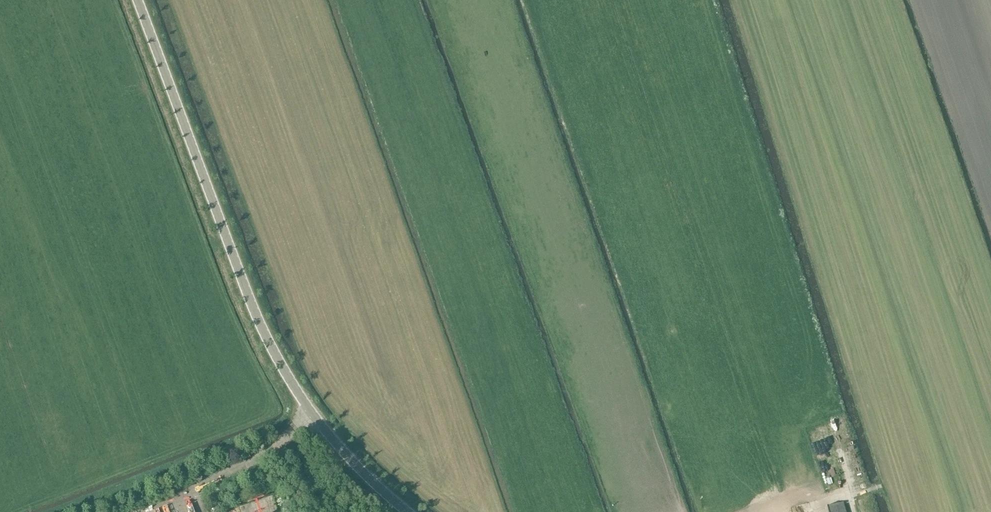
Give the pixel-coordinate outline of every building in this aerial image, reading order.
[(272,495),(250,502),(253,511),(278,511),(272,495)] [(843,503),(814,511),(846,511),(843,503)]
